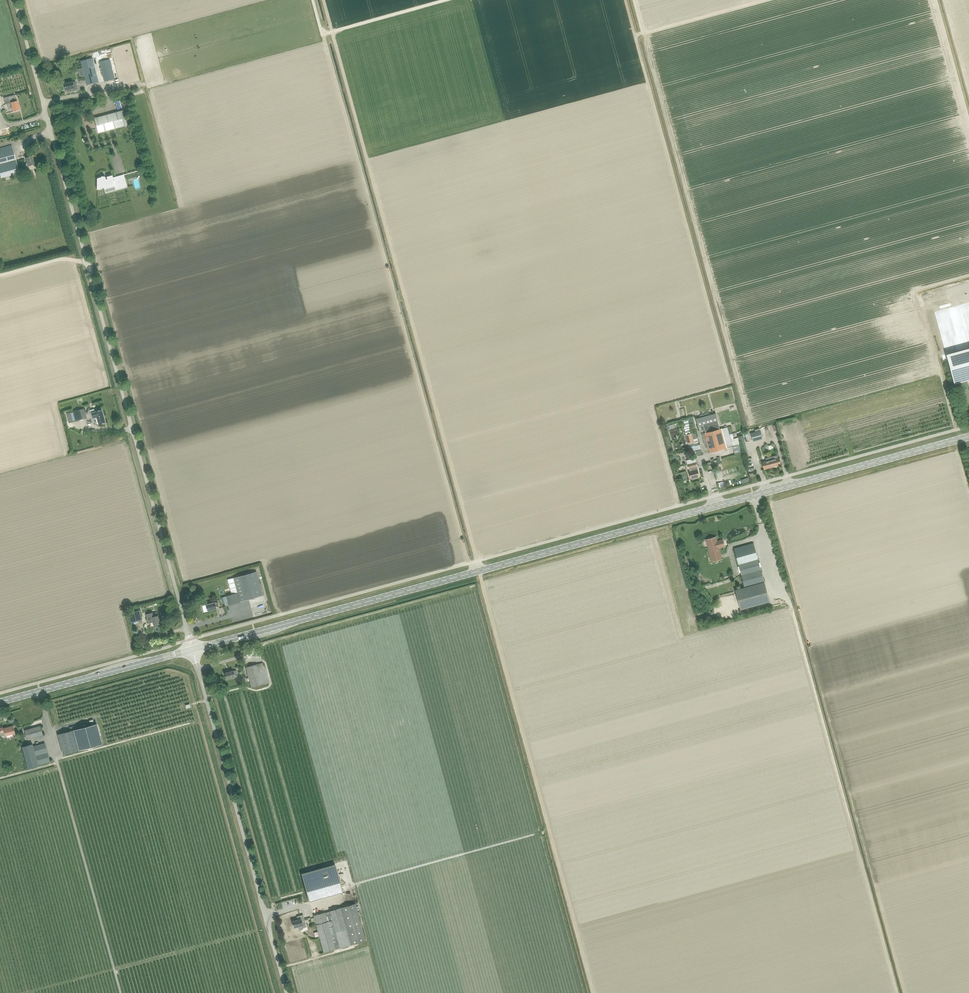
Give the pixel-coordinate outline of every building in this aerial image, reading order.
[(87,85),(98,82),(92,58),(81,61),(87,85)] [(110,59),(100,62),(105,82),(114,79),(110,59)] [(77,90),(76,86),(75,82),(72,82),(63,84),(65,90),(69,89),(69,91),(77,90)] [(14,95),(4,98),(5,104),(11,103),(13,111),(19,109),(17,101),(14,95)] [(94,118),(98,133),(127,125),(123,110),(94,118)] [(0,148),(0,174),(1,178),(19,173),(12,145),(0,148)] [(28,166),(34,164),(32,156),(31,156),(30,153),(26,154),(27,157),(25,157),(28,166)] [(119,189),(127,187),(123,175),(113,178),(112,175),(107,177),(105,178),(104,177),(105,177),(101,177),(97,178),(97,190),(100,189),(101,189),(101,188),(104,187),(104,189),(118,185),(119,189)] [(934,312),(945,353),(947,353),(968,347),(968,348),(968,302),(934,312)] [(946,355),(954,384),(968,380),(968,348),(946,355)] [(75,421),(87,418),(84,408),(73,411),(75,421)] [(95,412),(91,413),(93,418),(97,417),(99,424),(105,422),(101,409),(95,411),(95,412)] [(710,452),(732,446),(727,427),(720,429),(716,414),(696,419),(698,427),(704,425),(706,433),(705,433),(710,452)] [(750,433),(753,441),(762,438),(760,431),(750,433)] [(688,444),(691,443),(694,442),(692,434),(685,435),(688,444)] [(770,460),(772,467),(781,465),(779,458),(770,460)] [(770,460),(762,463),(764,469),(772,467),(770,460)] [(697,469),(698,469),(697,466),(696,462),(687,465),(688,469),(689,469),(690,471),(689,472),(691,479),(699,477),(697,469)] [(723,540),(716,542),(715,538),(710,539),(709,539),(708,539),(707,540),(706,542),(707,543),(708,544),(712,561),(721,559),(718,548),(724,546),(723,540)] [(739,565),(758,560),(753,543),(734,548),(739,565)] [(758,560),(739,565),(738,565),(745,588),(735,590),(741,610),(770,602),(764,581),(758,560)] [(229,605),(240,602),(263,595),(256,571),(226,580),(230,595),(226,596),(229,605)] [(216,607),(219,606),(218,602),(214,602),(206,605),(207,611),(216,609),(216,607)] [(130,622),(142,620),(139,610),(128,613),(130,622)] [(154,626),(160,624),(158,615),(157,615),(156,612),(152,613),(152,612),(146,614),(149,623),(153,622),(154,626)] [(251,687),(262,684),(268,683),(263,663),(257,664),(245,667),(248,678),(247,678),(247,679),(247,680),(248,681),(249,680),(251,687)] [(234,675),(237,674),(236,670),(233,671),(233,670),(224,673),(226,679),(235,677),(234,675)] [(73,730),(79,750),(102,744),(96,724),(73,730)] [(13,726),(4,728),(4,727),(0,728),(0,729),(1,732),(5,731),(6,735),(14,733),(13,726)] [(26,739),(42,735),(40,726),(24,730),(26,739)] [(63,754),(79,750),(73,730),(58,734),(63,754)] [(50,761),(47,752),(44,743),(33,746),(32,744),(22,746),(28,768),(38,765),(38,764),(50,761)] [(302,874),(309,901),(343,892),(336,865),(302,874)] [(350,945),(366,941),(355,904),(340,908),(330,911),(325,913),(325,912),(313,915),(323,952),(350,945)] [(304,919),(303,915),(297,917),(298,920),(292,921),(294,928),(298,927),(298,929),(300,930),(302,930),(303,928),(306,927),(304,919)]
